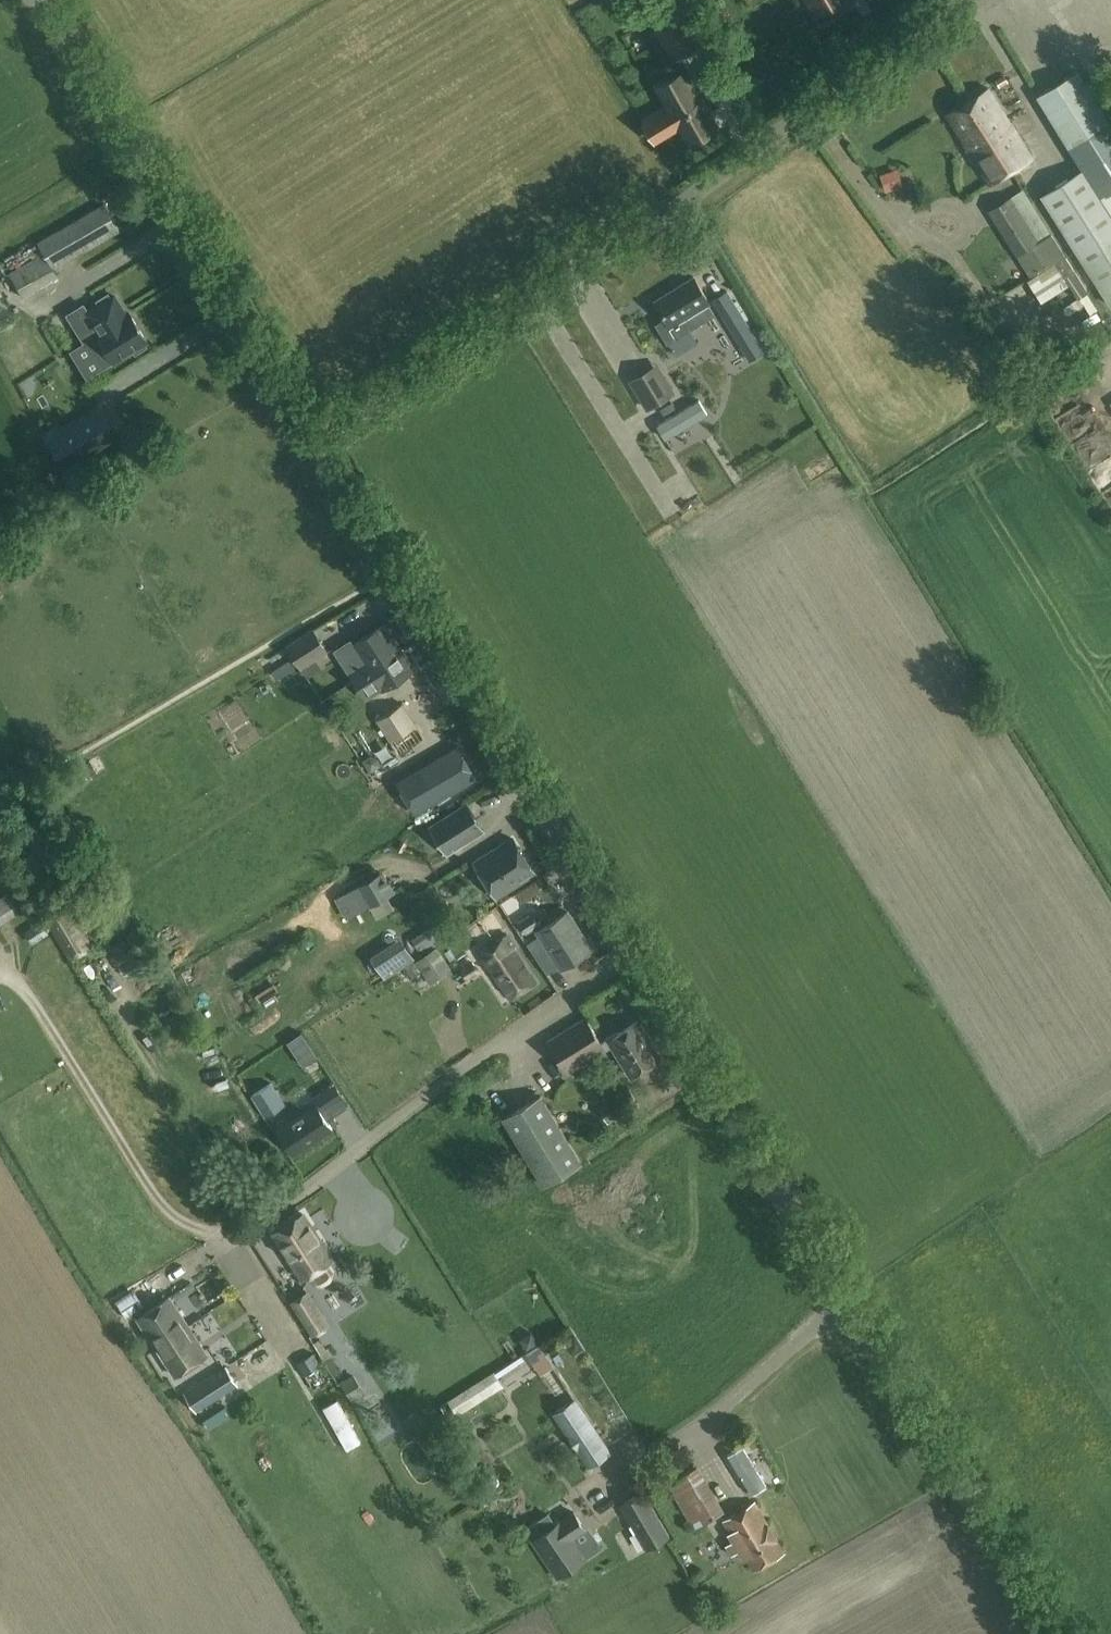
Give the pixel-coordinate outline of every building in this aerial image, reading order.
[(821,22),(853,2),(852,0),(808,0),(821,22)] [(678,7),(652,22),(663,40),(689,25),(678,7)] [(1069,234),(1110,302),(1110,123),(1079,71),(1038,96),(1084,169),(1044,194),(1069,234)] [(682,125),(691,140),(716,126),(705,107),(715,102),(698,72),(688,78),(685,72),(660,87),(672,108),(657,116),(667,134),(682,125)] [(965,143),(976,159),(992,185),(1033,159),(990,88),(948,115),(965,143)] [(893,170),(880,174),(884,189),(897,185),(893,170)] [(1024,188),(989,210),(1018,256),(1053,235),(1052,233),(1024,188)] [(87,250),(121,231),(105,203),(38,242),(44,252),(54,269),(65,263),(87,250)] [(9,272),(23,297),(58,276),(54,269),(44,252),(9,272)] [(715,313),(709,303),(710,303),(694,276),(655,300),(666,317),(656,323),(668,343),(715,313)] [(727,290),(713,299),(750,359),(768,348),(754,326),(751,327),(727,290)] [(113,313),(122,307),(114,295),(111,297),(109,293),(97,300),(100,304),(89,311),(84,304),(68,314),(85,342),(89,340),(118,322),(113,313)] [(127,315),(122,307),(113,313),(118,322),(89,340),(105,366),(133,349),(135,353),(147,346),(144,342),(147,340),(131,313),(127,315)] [(675,393),(659,363),(629,379),(646,409),(675,393)] [(1089,394),(1110,392),(1110,376),(1087,378),(1089,394)] [(688,407),(658,425),(668,442),(670,441),(673,447),(686,440),(682,432),(697,423),(688,407)] [(52,442),(66,465),(101,444),(86,420),(52,442)] [(1093,434),(1074,447),(1083,459),(1102,445),(1093,434)] [(386,623),(352,645),(369,670),(355,680),(366,698),(381,689),(382,690),(416,669),(386,623)] [(286,644),(301,669),(329,651),(314,627),(286,644)] [(268,696),(279,679),(269,672),(257,689),(268,696)] [(426,738),(403,702),(377,720),(400,755),(426,738)] [(365,761),(371,772),(383,765),(379,759),(372,757),(365,761)] [(419,768),(397,782),(416,813),(438,800),(419,768)] [(67,790),(80,782),(74,772),(61,780),(67,790)] [(467,801),(429,825),(448,855),(486,831),(467,801)] [(496,892),(532,869),(513,840),(477,862),(496,892)] [(355,887),(367,908),(396,891),(384,870),(355,887)] [(20,912),(8,892),(0,897),(0,925),(20,912)] [(44,913),(70,959),(93,946),(67,900),(44,913)] [(558,966),(560,969),(593,949),(568,910),(536,931),(539,936),(528,942),(548,972),(558,966)] [(538,924),(531,913),(516,922),(523,933),(538,924)] [(33,941),(49,931),(41,920),(26,929),(33,941)] [(443,939),(434,925),(413,938),(422,951),(443,939)] [(481,952),(489,964),(512,999),(536,983),(513,949),(518,945),(510,933),(481,952)] [(423,953),(413,938),(411,935),(375,958),(387,976),(423,953)] [(430,983),(452,968),(437,946),(415,961),(430,983)] [(480,974),(473,962),(462,968),(469,980),(480,974)] [(612,1045),(632,1076),(661,1058),(638,1021),(619,1033),(618,1032),(601,1043),(586,1018),(549,1041),(568,1072),(612,1045)] [(292,1047),(306,1038),(302,1033),(289,1042),(292,1047)] [(316,1053),(302,1062),(316,1084),(330,1075),(316,1053)] [(248,1088),(267,1118),(286,1106),(267,1076),(248,1088)] [(285,1115),(289,1121),(278,1128),(295,1153),(333,1128),(323,1113),(331,1108),(321,1092),(285,1115)] [(582,1162),(542,1094),(503,1117),(544,1185),(582,1162)] [(304,1278),(310,1275),(315,1284),(317,1285),(318,1285),(320,1285),(323,1285),(326,1284),(327,1284),(330,1282),(332,1279),(333,1278),(334,1277),(334,1275),(334,1274),(335,1272),(335,1270),(329,1262),(333,1260),(302,1214),(274,1231),(304,1278)] [(330,1323),(310,1289),(290,1301),(311,1335),(330,1323)] [(131,1292),(117,1301),(128,1318),(142,1308),(131,1292)] [(207,1355),(194,1334),(170,1297),(139,1318),(177,1375),(207,1355)] [(321,1339),(315,1343),(334,1376),(343,1370),(330,1348),(326,1349),(321,1339)] [(527,1352),(563,1407),(553,1413),(590,1467),(612,1453),(539,1344),(527,1352)] [(319,1395),(331,1389),(310,1346),(298,1352),(319,1395)] [(226,1366),(184,1392),(197,1411),(238,1385),(226,1366)] [(495,1371),(448,1399),(457,1414),(504,1386),(495,1371)] [(353,1402),(366,1393),(353,1374),(340,1383),(353,1402)] [(407,1420),(389,1431),(406,1459),(403,1461),(418,1485),(438,1473),(407,1420)] [(369,1445),(353,1455),(361,1467),(377,1458),(369,1445)] [(724,1456),(748,1498),(763,1489),(739,1448),(724,1456)] [(695,1528),(725,1511),(699,1466),(669,1483),(695,1528)] [(625,1503),(623,1509),(647,1549),(670,1536),(644,1492),(625,1503)] [(529,1526),(536,1537),(533,1539),(558,1577),(589,1556),(579,1542),(590,1535),(567,1500),(529,1526)] [(724,1520),(747,1559),(754,1570),(785,1552),(756,1502),(724,1520)]
